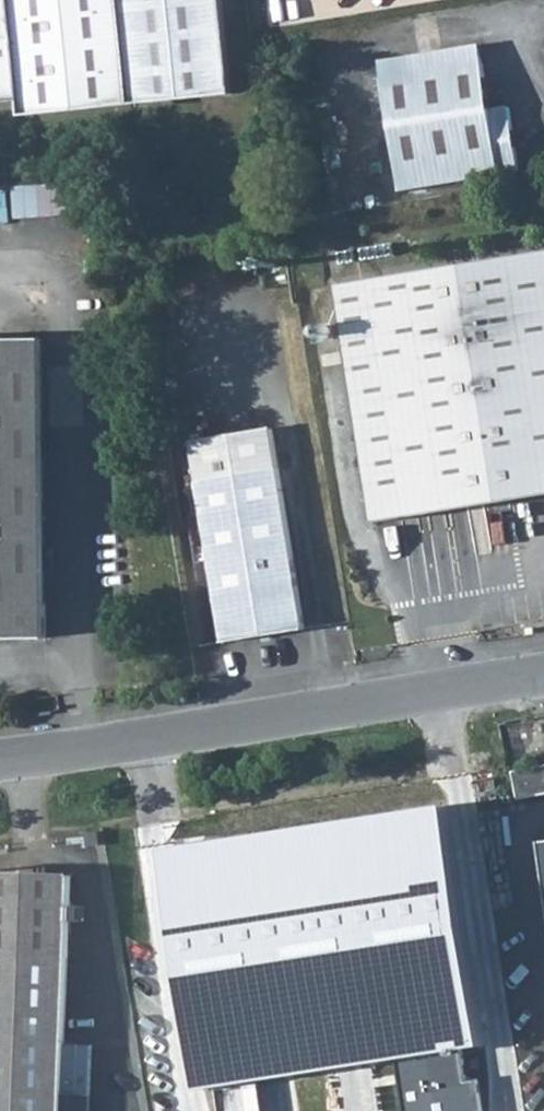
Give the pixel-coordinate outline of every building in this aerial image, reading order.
[(21,101),(23,116),(234,94),(224,0),(0,0),(0,103),(21,101)] [(384,61),(386,78),(486,62),(484,46),(384,61)] [(486,62),(386,78),(405,189),(456,182),(524,171),(513,104),(493,107),(486,62)] [(543,494),(543,251),(343,284),(380,521),(543,494)] [(50,637),(48,413),(47,338),(0,338),(0,638),(50,637)] [(199,439),(232,640),(309,629),(278,426),(199,439)] [(512,773),(516,801),(543,796),(543,768),(512,773)] [(103,830),(93,832),(96,846),(105,844),(103,830)] [(334,862),(206,883),(213,934),(365,912),(363,898),(367,898),(363,869),(362,859),(356,855),(334,858),(334,862)] [(73,955),(76,874),(0,871),(0,952),(73,955)] [(93,1096),(67,1094),(69,1053),(73,955),(0,952),(0,1110),(93,1110),(93,1096)] [(222,984),(240,1110),(334,1110),(314,971),(222,984)] [(356,1037),(327,1042),(333,1070),(362,1065),(356,1037)] [(70,1042),(68,1093),(95,1094),(97,1043),(70,1042)]
